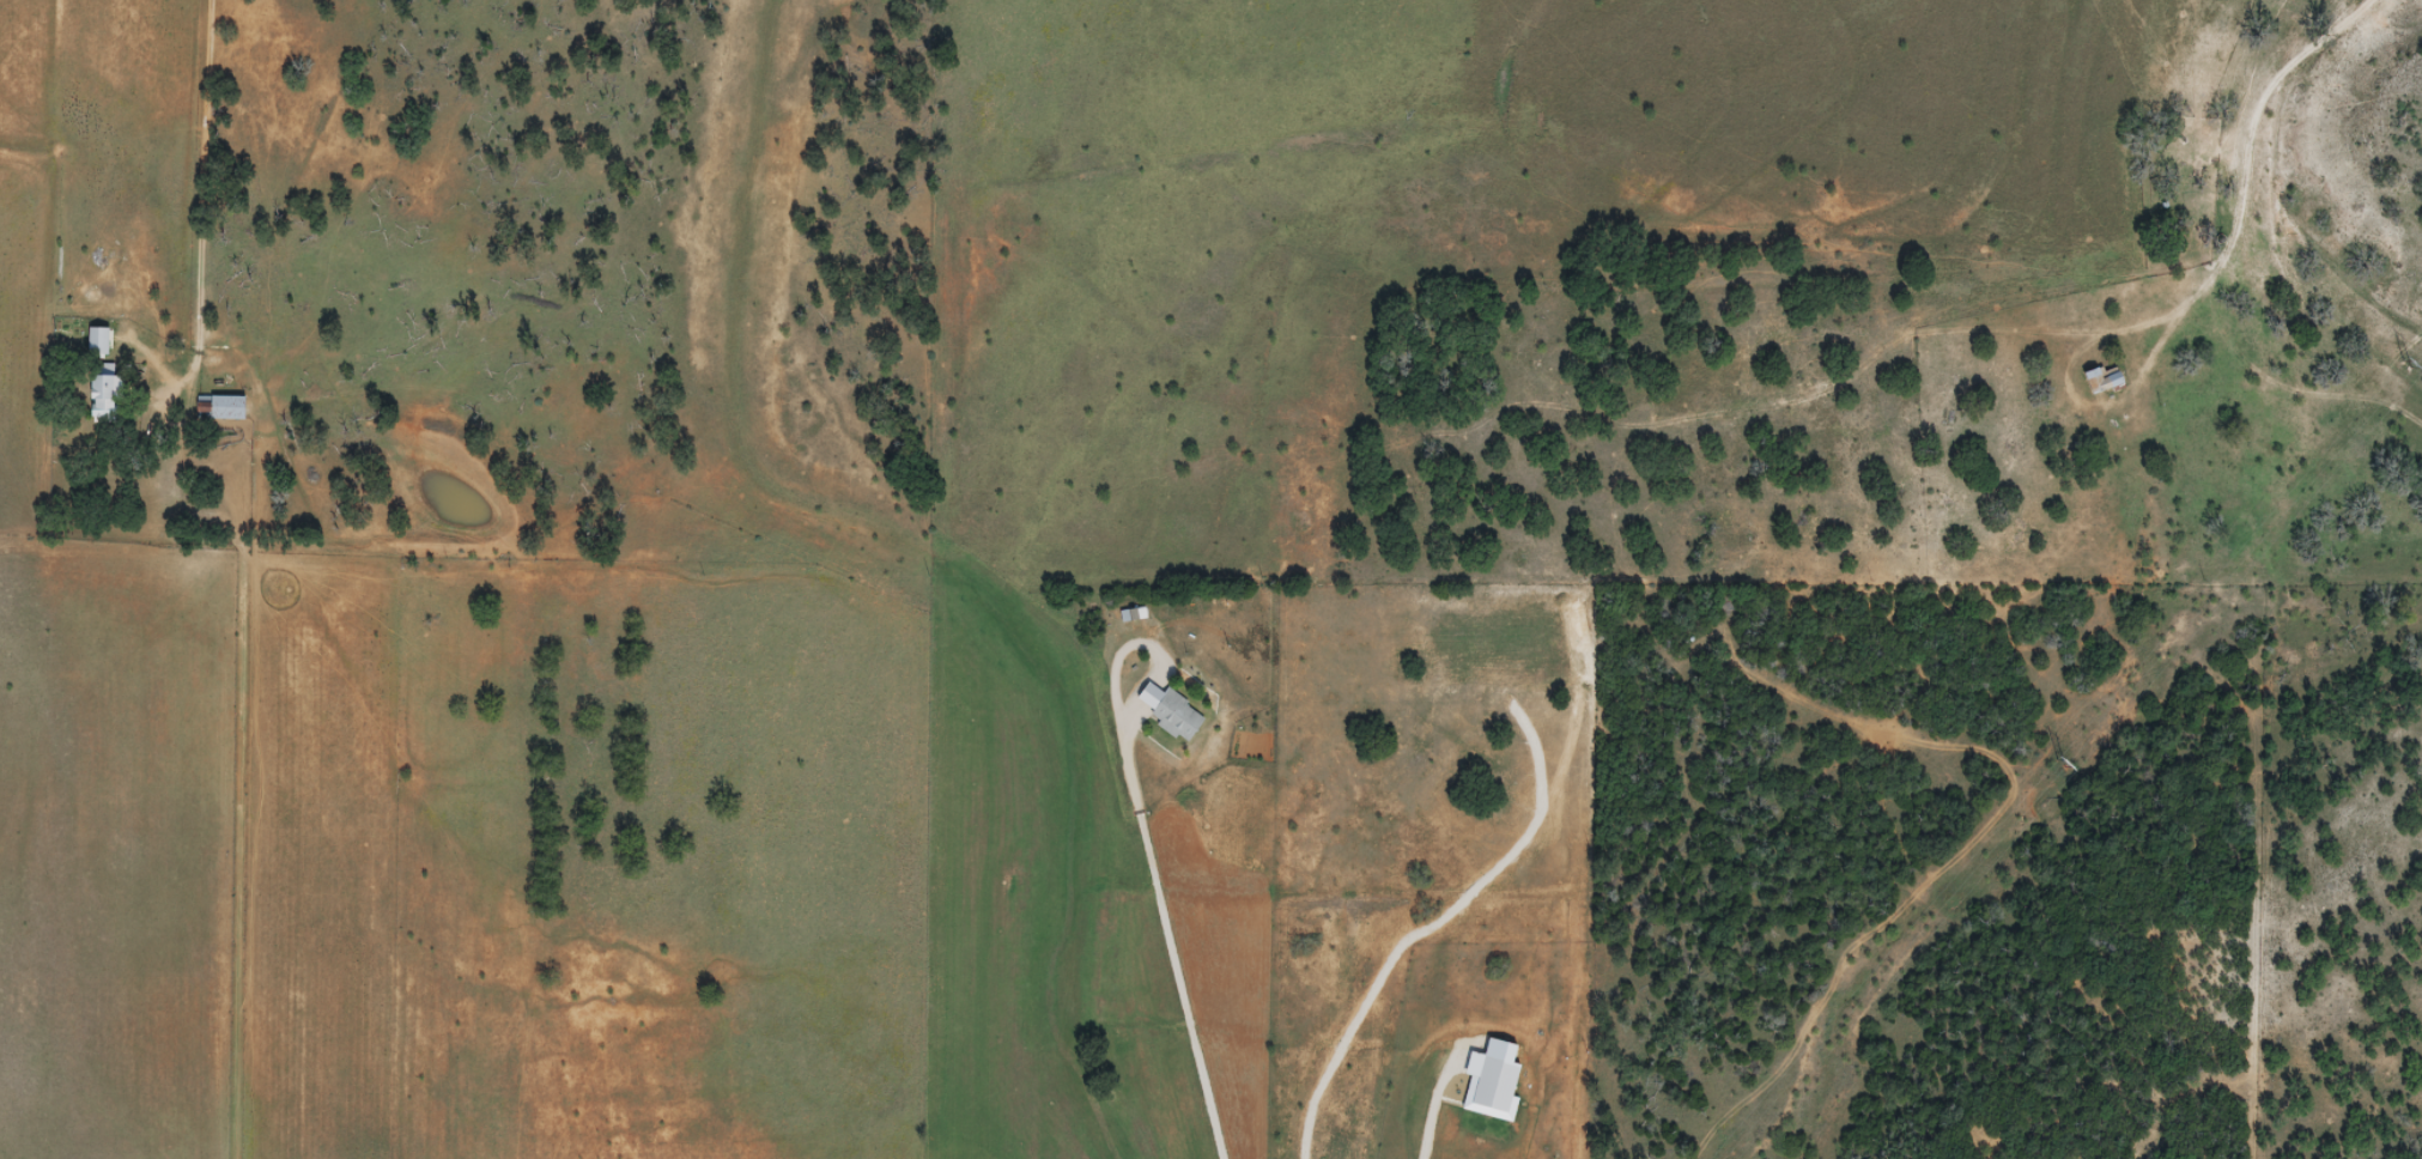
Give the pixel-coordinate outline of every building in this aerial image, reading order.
[(2115,363),(2082,376),(2090,397),(2123,383),(2115,363)] [(1186,744),(1205,717),(1166,690),(1162,695),(1145,683),(1129,705),(1186,744)]
